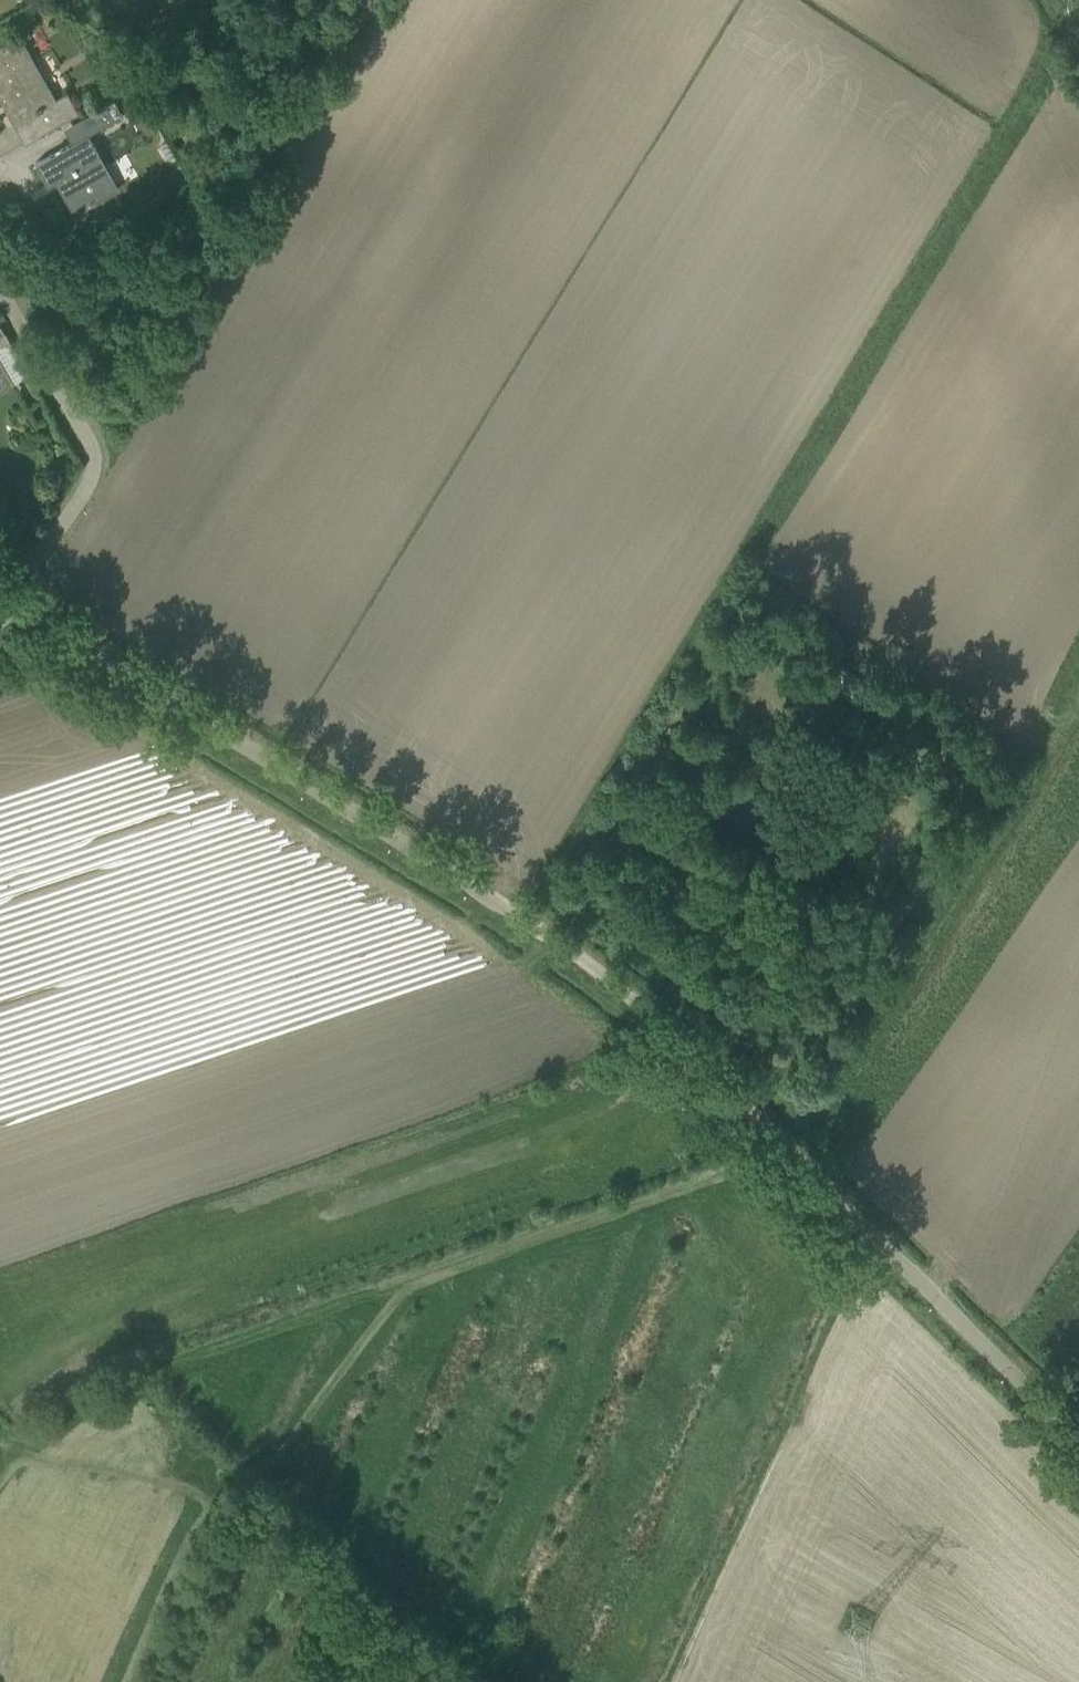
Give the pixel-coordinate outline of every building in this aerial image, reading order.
[(26,118),(36,136),(78,112),(66,92),(55,98),(20,34),(0,45),(0,95),(12,117),(10,118),(14,124),(26,118)] [(75,212),(94,201),(118,188),(99,155),(100,155),(88,133),(35,163),(48,184),(60,177),(64,185),(61,187),(75,212)] [(13,383),(0,361),(0,390),(13,383)] [(821,684),(856,703),(868,682),(833,662),(821,684)]
